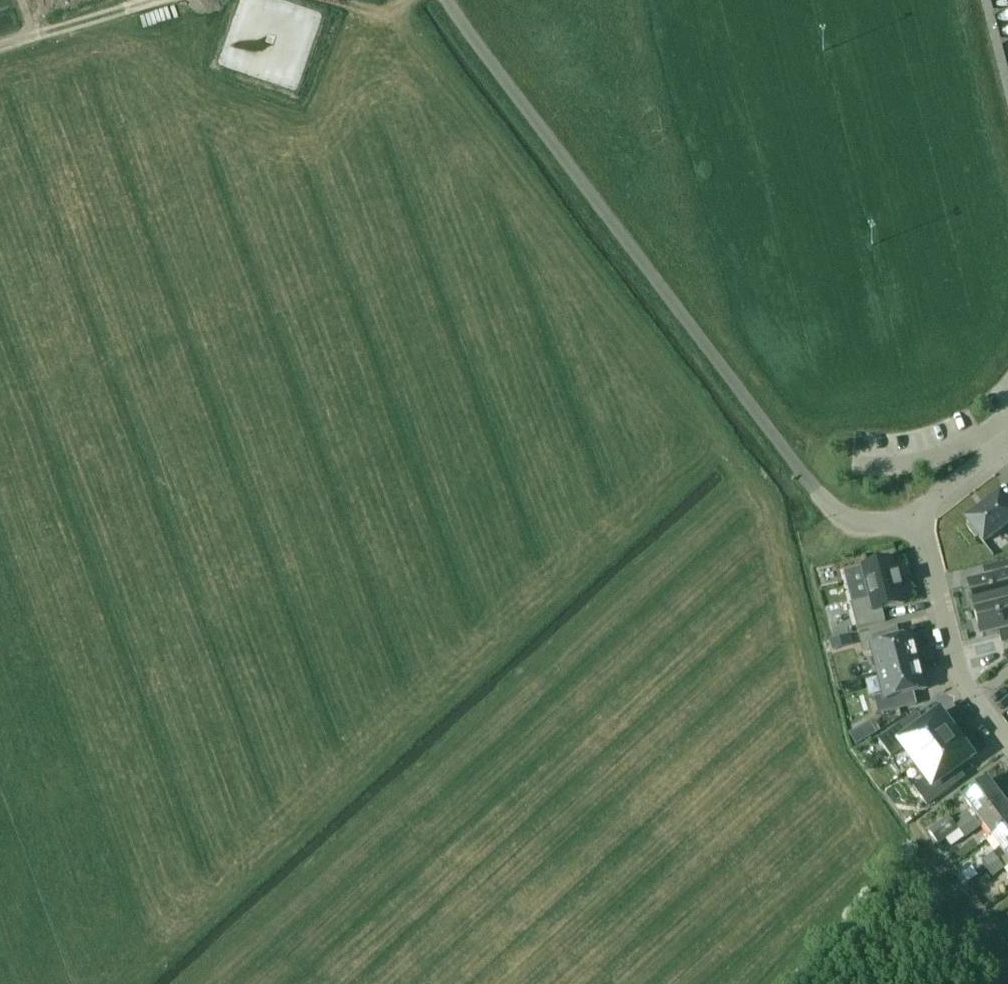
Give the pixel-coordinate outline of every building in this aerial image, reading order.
[(999,496),(966,521),(969,525),(966,528),(975,540),(978,537),(983,543),(1007,523),(1007,505),(1007,506),(999,496)] [(898,574),(896,575),(892,558),(861,566),(870,599),(850,604),(857,629),(885,622),(882,610),(903,605),(899,588),(901,587),(898,574)] [(1007,602),(1007,562),(988,567),(991,578),(968,584),(974,611),(1007,602)] [(974,611),(981,637),(1004,631),(1007,643),(1007,602),(974,611)] [(872,650),(877,673),(917,663),(910,636),(898,639),(895,627),(858,637),(862,652),(872,650)] [(912,694),(924,691),(917,663),(877,673),(883,697),(874,699),(878,715),(914,705),(912,694)] [(903,746),(916,764),(953,736),(937,714),(924,724),(915,712),(877,740),(889,756),(903,746)] [(969,757),(953,736),(916,764),(926,777),(912,787),(926,806),(964,778),(956,767),(969,757)] [(1002,799),(987,780),(963,797),(972,810),(954,823),(959,831),(1002,799)] [(1007,824),(1007,808),(1002,799),(959,831),(964,838),(982,824),(991,836),(1007,824)] [(927,830),(937,845),(957,830),(947,816),(927,830)] [(991,836),(1000,848),(981,861),(987,869),(1007,854),(1007,824),(991,836)] [(987,869),(992,876),(1007,865),(1007,854),(987,869)]
